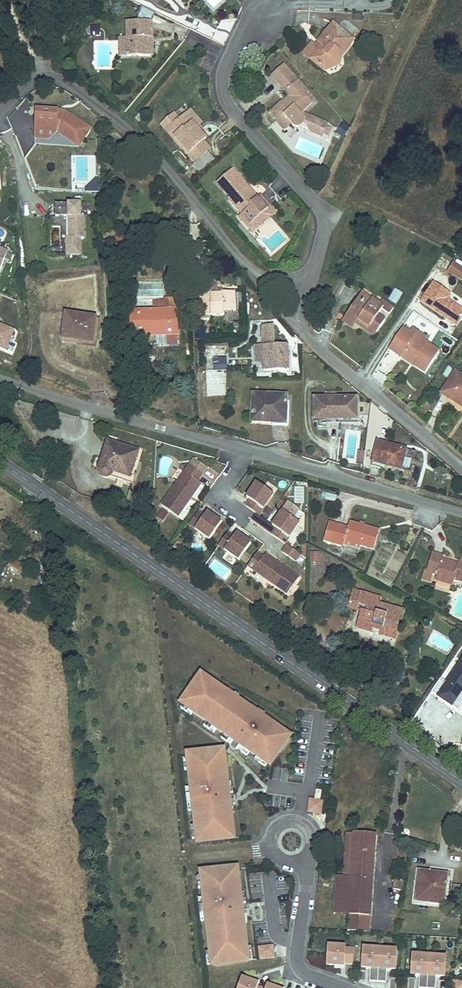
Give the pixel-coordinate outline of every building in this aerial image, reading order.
[(123,26),(123,42),(123,60),(145,60),(145,42),(148,42),(148,26),(123,26)] [(322,47),(317,53),(310,61),(323,72),(325,69),(337,54),(339,56),(351,42),(332,27),(319,44),(322,47)] [(337,54),(325,69),(339,63),(339,56),(337,54)] [(306,98),(308,96),(282,69),(270,80),(291,101),(283,108),(280,105),(268,116),(276,124),(282,118),(291,127),(292,129),(293,129),(294,130),(296,130),(297,130),(298,130),(300,129),(300,128),(301,128),(302,126),(303,124),(305,125),(307,126),(307,128),(307,130),(308,132),(309,133),(310,134),(312,136),(319,139),(321,136),(327,139),(330,133),(324,130),(325,127),(303,117),(302,119),(299,116),(312,105),(309,103),(306,98)] [(63,111),(36,110),(35,131),(57,132),(78,146),(90,128),(63,111)] [(139,114),(136,117),(141,123),(145,119),(139,114)] [(183,117),(193,128),(196,126),(186,114),(183,117)] [(175,138),(171,142),(178,150),(179,149),(185,156),(184,157),(192,165),(206,152),(199,145),(201,142),(195,135),(193,137),(188,133),(193,128),(183,117),(175,124),(168,130),(175,138)] [(159,128),(171,142),(175,138),(168,130),(175,124),(170,118),(159,128)] [(282,118),(276,124),(274,125),(283,134),(291,127),(282,118)] [(345,137),(349,128),(341,124),(337,134),(345,137)] [(193,137),(195,135),(198,132),(193,128),(188,133),(193,137)] [(57,132),(35,131),(34,138),(48,139),(57,132)] [(264,214),(254,201),(252,203),(228,174),(211,188),(223,203),(222,204),(235,221),(232,223),(241,233),(264,214)] [(80,202),(55,203),(55,216),(69,215),(69,236),(66,236),(66,253),(80,253),(79,237),(83,237),(83,215),(80,215),(80,202)] [(246,239),(269,219),(264,214),(241,233),(246,239)] [(117,239),(119,260),(129,259),(127,238),(117,239)] [(1,271),(9,252),(0,248),(0,271),(1,271)] [(446,270),(459,278),(461,273),(461,268),(452,261),(446,270)] [(140,299),(164,299),(164,282),(140,282),(140,299)] [(389,300),(397,305),(404,293),(395,288),(389,300)] [(360,295),(355,302),(365,309),(370,301),(360,295)] [(232,321),(231,302),(219,303),(219,305),(207,306),(207,303),(207,298),(196,298),(197,317),(207,317),(207,327),(220,326),(220,321),(232,321)] [(176,311),(175,304),(175,299),(166,299),(166,311),(130,314),(131,339),(150,338),(150,334),(177,332),(177,311),(176,311)] [(355,302),(343,320),(353,327),(356,322),(375,334),(383,323),(375,318),(380,312),(387,316),(392,310),(380,302),(377,306),(370,301),(365,309),(355,302)] [(66,316),(64,341),(91,345),(93,319),(66,316)] [(8,346),(16,327),(0,320),(0,342),(8,346)] [(353,327),(343,320),(340,323),(351,331),(353,327)] [(356,322),(353,327),(372,339),(375,334),(356,322)] [(261,351),(262,375),(287,374),(285,349),(272,350),(271,330),(259,331),(261,351)] [(422,346),(407,337),(399,332),(386,352),(423,375),(436,355),(422,346)] [(410,332),(407,337),(422,346),(425,342),(410,332)] [(254,375),(262,375),(261,351),(254,351),(254,375)] [(132,356),(123,356),(124,370),(133,369),(132,356)] [(224,365),(213,365),(213,377),(224,377),(224,365)] [(441,396),(452,402),(454,400),(461,405),(461,380),(454,375),(441,396)] [(226,398),(226,384),(206,384),(206,398),(226,398)] [(285,399),(253,398),(253,427),(285,428),(285,399)] [(358,401),(314,402),(315,425),(358,423),(358,401)] [(106,445),(97,471),(100,478),(104,481),(109,481),(112,478),(116,474),(131,479),(138,454),(108,444),(106,445)] [(378,444),(373,463),(402,472),(408,453),(378,444)] [(175,517),(198,483),(195,481),(204,467),(191,458),(159,505),(175,517)] [(243,506),(255,515),(270,494),(253,482),(243,497),(247,500),(243,506)] [(295,502),(307,502),(307,486),(295,486),(295,502)] [(336,503),(337,496),(322,492),(320,500),(336,503)] [(289,503),(283,512),(295,519),(300,510),(289,503)] [(269,534),(283,543),(296,522),(279,511),(270,525),(274,528),(269,534)] [(207,539),(218,523),(204,513),(201,516),(195,512),(186,525),(207,539)] [(319,541),(339,549),(341,544),(367,554),(375,534),(346,523),(343,529),(325,523),(319,541)] [(216,545),(237,559),(248,543),(234,533),(232,537),(225,532),(216,545)] [(286,546),(281,554),(296,564),(302,555),(286,546)] [(246,565),(287,593),(298,577),(263,553),(261,557),(254,552),(246,565)] [(418,581),(427,584),(428,579),(435,581),(433,586),(449,591),(451,585),(461,588),(461,565),(457,564),(455,571),(446,569),(447,567),(440,565),(441,560),(430,557),(425,572),(422,572),(418,581)] [(11,559),(9,566),(21,571),(24,564),(11,559)] [(353,592),(347,613),(355,614),(356,607),(366,610),(364,617),(360,616),(356,632),(372,637),(373,632),(382,635),(381,639),(395,643),(403,613),(376,605),(377,599),(353,592)] [(433,696),(460,715),(461,711),(461,666),(448,686),(442,683),(433,696)] [(291,734),(201,673),(180,704),(269,765),(291,734)] [(198,843),(237,838),(225,750),(187,754),(198,843)] [(308,814),(323,814),(323,800),(309,800),(308,814)] [(360,916),(358,931),(357,939),(369,940),(379,837),(347,834),(342,877),(353,878),(349,915),(360,916)] [(211,965),(249,961),(239,868),(201,872),(211,965)] [(419,870),(415,903),(445,907),(449,874),(419,870)] [(349,915),(353,878),(342,877),(337,877),(333,913),(349,915)] [(395,881),(394,890),(402,891),(403,881),(395,881)] [(348,930),(358,931),(360,916),(349,915),(348,930)] [(345,944),(327,943),(326,964),(343,966),(344,963),(345,947),(345,944)] [(397,948),(361,944),(359,967),(371,968),(387,970),(394,970),(397,948)] [(260,960),(276,959),(275,946),(259,947),(260,960)] [(353,947),(345,947),(344,963),(352,964),(353,947)] [(446,955),(412,952),(410,974),(420,975),(435,976),(444,976),(446,955)] [(387,970),(371,968),(370,980),(386,981),(387,970)] [(435,976),(420,975),(419,987),(435,987),(435,976)] [(258,982),(242,976),(238,987),(256,987),(257,985),(258,982)] [(452,980),(451,987),(461,987),(461,981),(452,980)]
